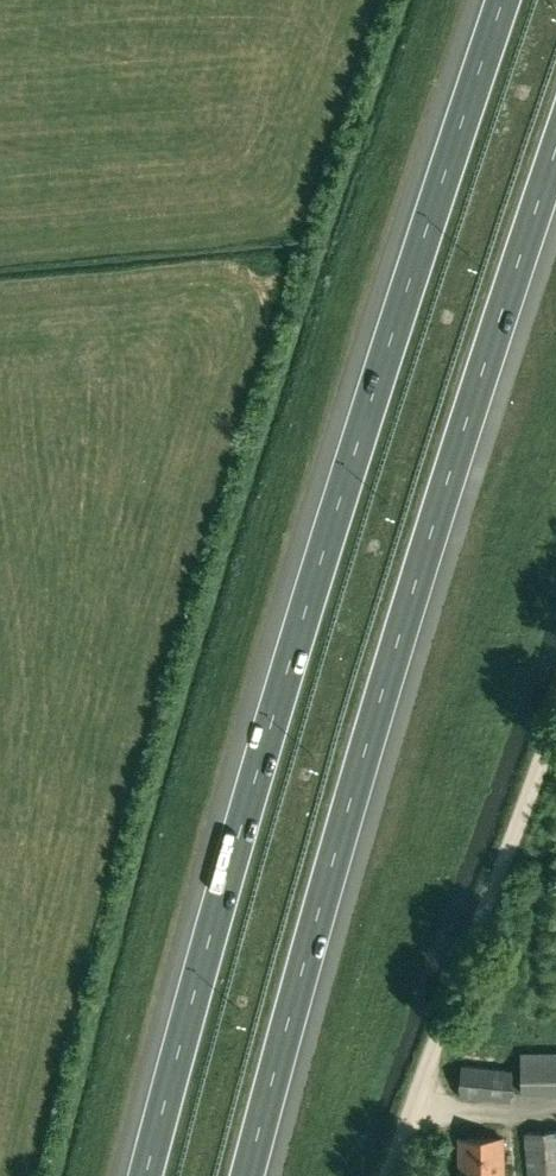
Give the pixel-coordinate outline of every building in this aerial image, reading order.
[(521,1091),(555,1091),(555,1052),(520,1053),(521,1091)] [(462,1064),(459,1095),(509,1100),(512,1070),(462,1064)] [(525,1133),(529,1175),(555,1175),(555,1130),(525,1133)] [(502,1138),(460,1138),(460,1175),(503,1175),(502,1138)]
